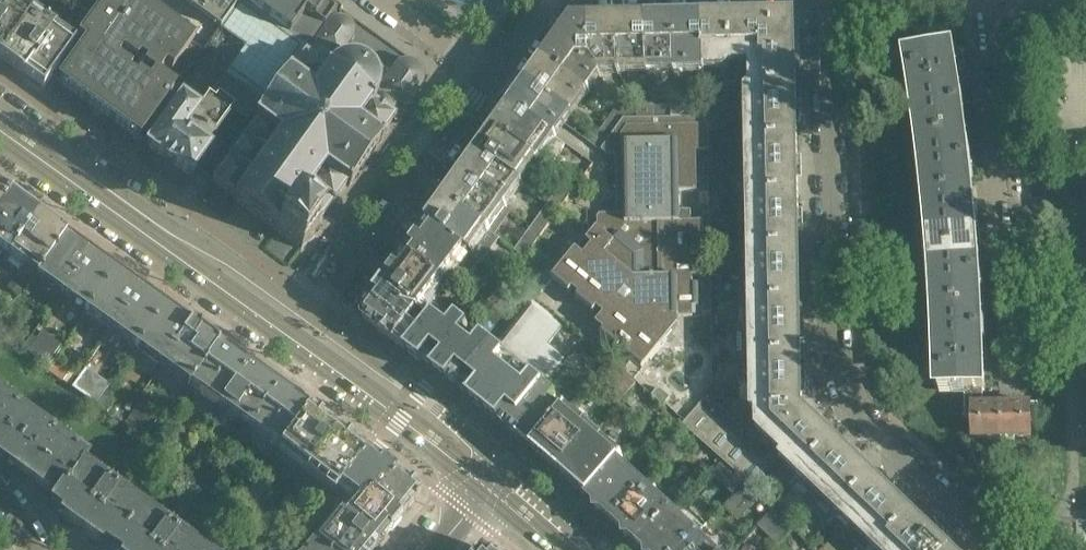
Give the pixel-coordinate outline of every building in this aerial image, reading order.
[(61,38),(64,34),(34,12),(31,16),(20,8),(22,4),(16,0),(7,0),(0,10),(0,59),(42,89),(73,46),(61,38)] [(139,140),(159,112),(167,118),(171,112),(162,106),(174,90),(156,77),(165,64),(172,69),(191,42),(133,0),(106,0),(78,39),(86,45),(59,83),(139,140)] [(220,28),(237,5),(237,4),(236,5),(238,1),(239,2),(240,0),(181,0),(220,28)] [(329,0),(243,0),(289,33),(290,33),(302,41),(304,38),(302,37),(302,36),(301,35),(301,34),(301,33),(301,32),(302,31),(302,30),(303,29),(304,28),(305,27),(307,27),(309,27),(310,27),(311,28),(320,35),(328,23),(330,22),(331,21),(332,20),(334,19),(335,18),(336,18),(338,18),(340,17),(341,17),(340,17),(340,15),(340,14),(340,13),(340,11),(341,11),(341,10),(342,9),(329,0)] [(796,56),(795,18),(786,18),(784,16),(778,16),(776,19),(703,20),(704,68),(705,68),(705,66),(729,66),(733,62),(753,61),(753,66),(768,66),(767,57),(796,56)] [(388,133),(389,132),(389,131),(390,129),(390,128),(390,126),(389,125),(393,120),(395,122),(422,85),(423,83),(424,81),(425,79),(425,77),(425,75),(424,73),(424,71),(423,70),(422,67),(420,65),(419,64),(416,62),(414,61),(413,60),(411,60),(408,59),(406,60),(403,60),(401,61),(398,63),(396,64),(395,65),(390,73),(390,72),(389,70),(388,70),(387,69),(386,69),(385,69),(384,70),(383,71),(381,67),(378,63),(375,59),(373,57),(371,56),(368,54),(364,52),(363,52),(358,50),(354,50),(354,49),(354,47),(354,46),(354,45),(353,45),(352,44),(351,44),(350,44),(352,41),(353,39),(354,37),(354,36),(355,33),(355,32),(355,30),(354,28),(354,27),(354,26),(353,25),(352,23),(351,22),(350,21),(348,20),(346,19),(344,18),(342,17),(341,17),(340,17),(338,18),(336,18),(335,18),(334,19),(332,20),(331,21),(330,22),(328,23),(320,35),(311,28),(310,27),(309,27),(307,27),(305,27),(304,28),(303,29),(302,30),(302,31),(301,32),(301,33),(301,34),(301,35),(302,36),(302,37),(304,38),(302,41),(263,94),(251,111),(256,115),(254,118),(256,120),(225,163),(224,163),(222,163),(220,163),(219,163),(217,164),(216,165),(215,166),(215,167),(214,168),(214,170),(214,172),(215,173),(215,174),(216,176),(212,182),(235,199),(234,200),(236,202),(237,201),(277,230),(276,231),(301,249),(307,242),(309,242),(310,241),(311,240),(313,239),(314,238),(314,237),(314,236),(315,235),(315,233),(314,233),(314,231),(319,224),(318,223),(347,184),(349,186),(354,179),(383,140),(380,138),(383,133),(385,133),(386,133),(388,133)] [(676,69),(675,21),(673,21),(671,18),(662,18),(660,21),(647,21),(648,69),(676,69)] [(704,68),(703,20),(691,20),(689,18),(680,18),(678,21),(675,21),(676,69),(704,68)] [(619,70),(619,22),(616,22),(614,19),(605,19),(603,22),(590,22),(591,70),(597,74),(599,70),(619,70)] [(648,69),(647,21),(634,22),(632,19),(623,19),(621,22),(619,22),(619,70),(648,69)] [(591,70),(590,22),(575,23),(574,23),(574,24),(555,49),(552,50),(547,57),(548,60),(546,62),(585,90),(597,74),(591,70)] [(962,105),(957,75),(953,47),(922,53),(921,49),(908,51),(909,55),(905,55),(910,83),(914,111),(962,105)] [(796,86),(796,56),(767,57),(768,66),(753,66),(754,83),(750,87),(796,86)] [(536,159),(585,90),(546,62),(545,64),(542,64),(536,71),(537,75),(506,119),(502,119),(497,126),(498,129),(496,131),(536,159)] [(167,118),(147,145),(190,176),(217,139),(213,136),(232,109),(246,119),(251,111),(263,94),(233,72),(225,74),(205,102),(187,90),(171,112),(167,118)] [(713,97),(713,84),(704,84),(705,97),(713,97)] [(722,97),(722,84),(713,84),(713,97),(718,97),(722,97)] [(731,97),(731,84),(722,84),(722,97),(731,97)] [(797,113),(796,86),(750,87),(751,114),(797,113)] [(718,106),(718,97),(713,97),(705,97),(705,106),(718,106)] [(969,161),(966,135),(962,105),(914,111),(917,133),(920,155),(921,166),(969,161)] [(655,118),(655,106),(638,107),(638,118),(655,118)] [(672,117),(672,106),(655,106),(655,118),(672,117)] [(689,117),(689,106),(672,106),(672,117),(689,117)] [(718,115),(718,106),(705,106),(705,115),(718,115)] [(615,132),(625,118),(619,107),(606,125),(615,132)] [(638,118),(638,107),(619,107),(625,118),(638,118)] [(797,140),(797,127),(797,113),(751,114),(751,141),(797,140)] [(719,142),(718,115),(705,115),(705,117),(705,125),(710,125),(710,142),(719,142)] [(705,253),(705,220),(692,220),(692,210),(681,210),(681,191),(698,190),(697,151),(710,151),(710,142),(710,125),(705,125),(705,117),(689,117),(672,117),(655,118),(638,118),(625,118),(615,132),(608,141),(604,147),(617,156),(618,216),(604,233),(599,228),(588,241),(594,245),(585,256),(577,249),(552,280),(569,294),(574,289),(605,314),(597,324),(605,331),(601,336),(619,350),(627,341),(651,361),(680,326),(679,317),(693,316),(693,306),(700,306),(700,283),(693,283),(693,274),(700,275),(700,254),(705,253)] [(608,141),(615,132),(606,125),(599,134),(608,141)] [(536,159),(496,131),(495,133),(492,133),(487,141),(488,144),(480,154),(519,182),(536,159)] [(608,141),(599,134),(594,131),(587,140),(602,150),(604,147),(608,141)] [(798,167),(797,140),(751,141),(752,168),(798,167)] [(519,182),(480,154),(463,178),(477,188),(502,206),(519,182)] [(719,169),(719,156),(710,156),(710,169),(719,169)] [(975,217),(972,187),(969,161),(921,166),(925,199),(927,222),(975,217)] [(798,194),(798,167),(752,168),(752,195),(798,194)] [(719,182),(719,169),(710,169),(711,182),(719,182)] [(502,206),(477,188),(463,178),(456,188),(453,188),(447,196),(448,199),(447,201),(486,229),(502,206)] [(568,197),(575,187),(566,181),(559,191),(568,197)] [(9,195),(0,189),(0,208),(9,195)] [(555,215),(568,197),(559,191),(546,209),(555,215)] [(799,221),(798,194),(752,195),(753,222),(799,221)] [(37,216),(9,195),(0,208),(0,248),(9,255),(37,216)] [(486,229),(447,201),(445,203),(442,203),(437,210),(438,213),(430,224),(430,225),(467,251),(469,252),(486,229)] [(545,229),(555,215),(546,209),(536,223),(545,229)] [(720,223),(720,210),(711,210),(712,223),(720,223)] [(38,275),(40,272),(66,236),(37,216),(9,255),(38,275)] [(979,256),(977,235),(975,217),(927,222),(930,255),(932,277),(980,274),(979,256)] [(799,248),(799,221),(753,222),(753,249),(799,248)] [(535,243),(545,229),(536,223),(526,237),(535,243)] [(721,236),(720,223),(712,223),(712,236),(721,236)] [(445,281),(467,251),(430,225),(408,255),(445,281)] [(66,290),(91,254),(66,236),(40,272),(66,290)] [(525,257),(535,243),(526,237),(516,250),(525,257)] [(800,275),(799,248),(753,249),(754,276),(800,275)] [(91,308),(117,272),(91,254),(66,290),(91,308)] [(422,311),(445,281),(408,255),(385,285),(422,311)] [(721,277),(721,264),(712,264),(713,277),(721,277)] [(116,326),(142,291),(117,272),(91,308),(116,326)] [(983,330),(982,300),(980,274),(932,277),(933,299),(935,333),(983,330)] [(800,302),(800,275),(754,276),(754,303),(800,302)] [(722,290),(721,277),(713,277),(713,290),(722,290)] [(412,324),(422,311),(385,285),(364,312),(365,321),(407,352),(422,333),(412,324)] [(142,345),(167,309),(142,291),(116,326),(142,345)] [(544,387),(566,360),(545,344),(562,324),(533,300),(495,348),(459,391),(482,408),(509,430),(544,387)] [(801,329),(800,302),(754,303),(755,330),(801,329)] [(167,363),(193,327),(167,309),(142,345),(167,363)] [(722,331),(722,313),(713,314),(714,331),(722,331)] [(433,371),(462,338),(472,327),(459,317),(450,328),(434,317),(422,333),(407,352),(433,371)] [(193,381),(219,345),(193,327),(167,363),(193,381)] [(801,356),(801,329),(755,330),(755,357),(801,356)] [(984,361),(984,349),(983,330),(935,333),(936,361),(937,389),(940,389),(982,388),(985,388),(984,361)] [(459,391),(495,348),(483,338),(474,348),(462,338),(433,371),(459,391)] [(219,408),(248,367),(219,345),(193,381),(189,387),(219,408)] [(802,383),(801,356),(755,357),(756,384),(802,383)] [(571,361),(563,370),(574,379),(581,369),(571,361)] [(249,429),(278,388),(248,367),(219,408),(249,429)] [(723,385),(723,372),(714,372),(715,385),(723,385)] [(803,410),(802,383),(756,384),(756,411),(803,410)] [(724,398),(723,385),(715,385),(715,398),(724,398)] [(533,451),(561,417),(547,406),(556,396),(544,387),(509,430),(533,451)] [(280,449),(308,409),(278,388),(249,429),(278,450),(280,449)] [(662,407),(670,398),(661,390),(653,390),(649,396),(662,407)] [(982,405),(982,395),(966,395),(966,405),(973,405),(982,405)] [(740,442),(744,439),(739,424),(708,396),(683,424),(743,476),(741,478),(751,488),(770,468),(740,442)] [(35,423),(0,398),(0,457),(6,462),(35,423)] [(1002,404),(982,405),(973,405),(973,418),(973,438),(1002,437),(1002,404)] [(1031,436),(1031,417),(1031,404),(1002,404),(1002,437),(1031,436)] [(308,470),(337,431),(308,409),(280,449),(308,470)] [(802,474),(834,441),(803,410),(756,411),(756,412),(761,412),(761,428),(786,452),(783,455),(802,474)] [(560,474),(595,435),(587,428),(584,431),(564,414),(561,417),(533,451),(560,474)] [(58,499),(86,460),(35,423),(6,462),(57,498),(58,499)] [(339,487),(366,452),(337,431),(308,470),(336,491),(339,487)] [(588,498),(617,465),(619,462),(600,445),(603,442),(595,435),(560,474),(588,498)] [(822,493),(854,460),(834,441),(802,474),(822,493)] [(375,500),(394,474),(366,452),(339,487),(358,502),(375,500)] [(82,467),(87,460),(86,460),(58,499),(57,498),(50,509),(108,549),(112,549),(141,509),(82,467)] [(841,511),(873,478),(854,460),(822,493),(841,511)] [(613,522),(643,490),(617,465),(588,498),(613,522)] [(399,520),(420,494),(394,474),(375,500),(399,520)] [(861,530),(893,497),(873,478),(841,511),(861,530)] [(780,498),(770,489),(764,495),(774,504),(780,498)] [(639,546),(669,514),(643,490),(613,522),(639,546)] [(880,549),(912,516),(893,497),(861,530),(880,549)] [(789,507),(780,498),(774,504),(783,513),(789,507)] [(375,549),(399,520),(375,500),(358,502),(342,521),(375,549)] [(141,509),(112,549),(198,549),(141,509)] [(694,538),(669,514),(639,546),(644,549),(683,549),(694,538)] [(932,534),(912,516),(880,549),(882,549),(917,549),(932,534)] [(342,521),(338,518),(316,544),(323,549),(374,549),(375,549),(342,521)] [(819,535),(809,526),(803,532),(813,541),(819,535)] [(932,534),(917,549),(948,549),(932,534)] [(819,535),(813,541),(822,549),(828,544),(819,535)] [(694,538),(683,549),(708,549),(694,538)]
